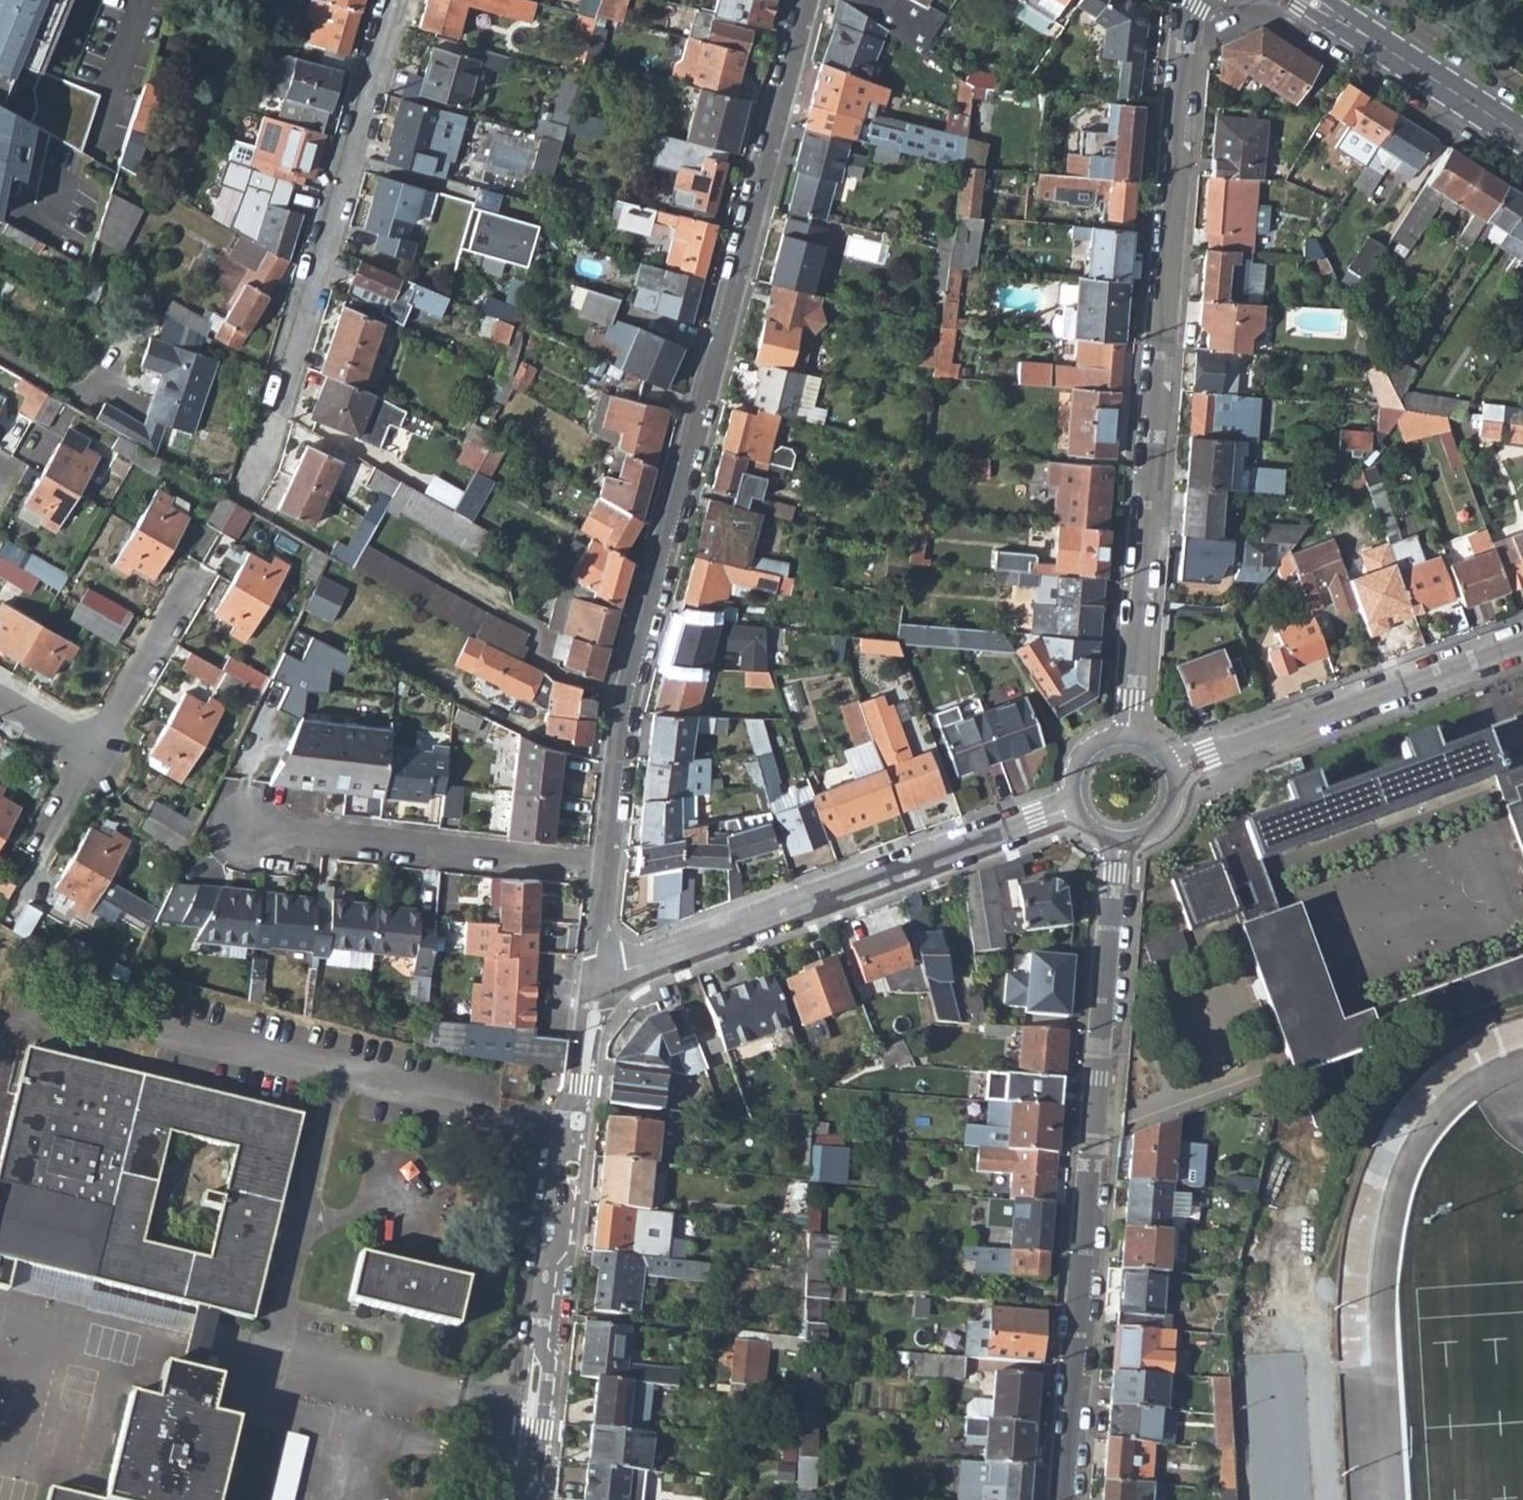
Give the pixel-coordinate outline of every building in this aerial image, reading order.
[(15,63),(31,69),(60,0),(0,0),(0,98),(15,63)] [(347,54),(359,11),(320,0),(284,0),(282,8),(315,17),(307,43),(347,54)] [(359,11),(362,0),(320,0),(359,11)] [(467,41),(477,8),(546,27),(552,8),(526,0),(427,0),(419,27),(467,41)] [(764,27),(772,0),(699,0),(697,10),(699,10),(764,27)] [(867,79),(885,28),(871,19),(842,0),(836,0),(830,27),(834,28),(822,63),(867,79)] [(884,0),(842,0),(871,19),(884,0)] [(900,39),(920,52),(945,13),(926,0),(918,12),(900,39)] [(918,12),(926,0),(900,0),(918,12)] [(1050,23),(1064,0),(1016,0),(1050,23)] [(1102,57),(1106,57),(1136,58),(1143,58),(1146,9),(1132,0),(1078,0),(1077,2),(1095,13),(1092,18),(1104,26),(1102,57)] [(686,37),(744,52),(750,31),(698,18),(699,10),(697,10),(681,5),(673,34),(686,37)] [(581,16),(569,58),(584,62),(595,20),(581,16)] [(1221,46),(1220,56),(1245,71),(1292,102),(1317,65),(1257,27),(1221,46)] [(744,52),(686,37),(673,34),(669,55),(661,60),(657,76),(683,83),(692,85),(733,96),(744,52)] [(418,97),(466,111),(480,63),(431,49),(418,97)] [(144,81),(156,84),(165,59),(152,55),(144,81)] [(1235,87),(1245,71),(1220,56),(1218,77),(1235,87)] [(281,121),(321,133),(339,69),(295,57),(278,120),(281,121)] [(1136,68),(1136,58),(1106,57),(1106,66),(1136,68)] [(865,110),(877,113),(885,85),(867,79),(822,63),(811,104),(864,116),(865,110)] [(992,75),(969,67),(961,79),(970,85),(993,87),(992,75)] [(34,109),(28,123),(31,125),(78,153),(98,95),(39,72),(32,90),(34,109)] [(547,142),(560,146),(566,126),(570,110),(579,80),(565,76),(547,142)] [(125,138),(140,142),(157,85),(156,84),(144,81),(125,138)] [(692,110),(684,140),(729,151),(732,152),(746,99),(733,96),(692,85),(683,83),(677,107),(692,110)] [(1343,136),(1371,153),(1395,116),(1351,87),(1327,125),(1343,136)] [(462,118),(399,101),(387,145),(389,146),(384,162),(439,178),(444,161),(450,162),(462,118)] [(899,151),(901,151),(904,138),(908,120),(877,113),(865,110),(864,116),(811,104),(810,110),(805,127),(850,138),(877,146),(899,151)] [(1142,108),(1109,105),(1108,118),(1116,119),(1115,134),(1081,131),(1079,155),(1068,154),(1066,176),(1135,182),(1142,108)] [(5,172),(20,181),(31,125),(28,123),(0,107),(0,197),(5,172)] [(956,109),(951,131),(964,135),(967,112),(956,109)] [(570,110),(566,126),(578,129),(582,113),(570,110)] [(251,162),(269,167),(306,177),(312,179),(324,133),(321,133),(281,121),(278,120),(264,116),(251,162)] [(1349,188),(1364,197),(1380,173),(1388,167),(1407,179),(1433,140),(1395,116),(1371,153),(1362,166),(1349,188)] [(951,131),(908,120),(904,138),(901,151),(960,166),(962,155),(964,135),(951,131)] [(1258,179),(1282,181),(1287,173),(1262,172),(1265,125),(1215,121),(1211,176),(1258,179)] [(805,127),(794,172),(797,173),(788,211),(826,221),(836,183),(839,183),(841,174),(859,179),(865,157),(846,153),(850,138),(805,127)] [(713,211),(729,151),(684,140),(666,135),(658,164),(676,169),(669,197),(689,203),(688,205),(713,211)] [(1335,147),(1362,166),(1371,153),(1343,136),(1335,147)] [(140,142),(125,138),(113,173),(131,182),(142,143),(140,142)] [(547,142),(539,140),(529,173),(551,179),(560,146),(547,142)] [(877,146),(872,163),(895,169),(899,151),(877,146)] [(1456,238),(1468,245),(1469,244),(1505,187),(1445,148),(1421,185),(1470,216),(1456,238)] [(269,167),(251,162),(248,173),(273,180),(303,188),(306,177),(269,167)] [(301,216),(266,205),(273,180),(248,173),(222,165),(215,189),(239,196),(228,232),(232,234),(234,235),(288,262),(301,216)] [(954,215),(975,216),(980,168),(960,166),(954,215)] [(1103,201),(1101,228),(1131,231),(1135,182),(1066,176),(1039,174),(1037,198),(1066,201),(1067,192),(1093,195),(1093,200),(1103,201)] [(374,251),(409,261),(415,242),(407,240),(411,220),(430,225),(438,193),(379,176),(365,229),(379,233),(374,251)] [(1210,234),(1208,250),(1236,252),(1252,254),(1258,179),(1211,176),(1206,234),(1210,234)] [(1495,252),(1522,207),(1522,198),(1505,187),(1469,244),(1477,250),(1481,243),(1495,252)] [(639,205),(659,210),(662,199),(642,193),(639,205)] [(1260,203),(1257,232),(1268,233),(1271,204),(1260,203)] [(670,271),(701,279),(715,225),(659,210),(639,205),(632,204),(625,228),(666,239),(666,236),(677,239),(670,271)] [(1495,252),(1494,254),(1516,267),(1522,257),(1522,207),(1495,252)] [(101,212),(91,244),(116,252),(127,217),(102,208),(101,212)] [(1386,238),(1405,251),(1424,221),(1405,209),(1386,238)] [(535,236),(538,228),(477,210),(465,251),(526,268),(535,236)] [(772,285),(812,295),(832,222),(826,221),(788,211),(768,284),(772,285)] [(535,236),(545,238),(551,216),(542,214),(538,228),(535,236)] [(962,268),(975,268),(982,218),(975,216),(954,215),(951,237),(951,238),(951,240),(949,252),(947,265),(962,266),(962,268)] [(30,251),(35,241),(4,224),(0,230),(0,234),(30,251)] [(1091,238),(1089,277),(1127,281),(1131,231),(1101,228),(1073,226),(1073,236),(1091,238)] [(288,262),(234,235),(225,251),(249,266),(226,305),(232,308),(217,337),(239,351),(288,262)] [(936,249),(949,252),(951,240),(951,238),(951,237),(937,235),(934,249),(936,249)] [(1362,238),(1342,269),(1359,280),(1379,249),(1362,238)] [(934,274),(946,276),(947,265),(949,252),(936,249),(934,274)] [(1236,261),(1236,252),(1208,250),(1205,250),(1201,299),(1239,303),(1246,304),(1249,262),(1236,261)] [(379,315),(397,326),(401,328),(410,305),(439,316),(444,306),(447,298),(358,263),(350,283),(367,290),(387,298),(379,315)] [(640,307),(689,323),(701,279),(670,271),(640,263),(635,285),(645,289),(640,307)] [(941,314),(957,316),(962,268),(962,266),(947,265),(946,276),(941,314)] [(587,291),(619,302),(627,278),(595,268),(587,291)] [(1089,277),(1084,277),(1080,307),(1079,318),(1067,316),(1062,316),(1059,321),(1058,332),(1060,337),(1077,338),(1122,342),(1123,342),(1127,281),(1089,277)] [(491,316),(511,324),(511,321),(522,284),(512,280),(504,307),(486,301),(481,312),(491,316)] [(758,364),(800,374),(811,334),(814,334),(822,323),(820,309),(812,307),(814,296),(812,295),(772,285),(751,362),(758,364)] [(360,304),(379,315),(387,298),(367,290),(360,304)] [(612,365),(663,387),(681,347),(614,318),(619,302),(587,291),(580,316),(610,326),(604,341),(619,348),(612,365)] [(823,298),(814,296),(812,307),(820,309),(823,298)] [(1239,303),(1201,299),(1198,326),(1208,335),(1206,350),(1220,351),(1235,353),(1239,353),(1248,354),(1249,339),(1262,328),(1264,305),(1246,304),(1239,303)] [(165,315),(204,337),(211,325),(172,303),(165,315)] [(1079,318),(1080,307),(1068,305),(1067,316),(1079,318)] [(321,374),(360,388),(383,322),(342,308),(321,374)] [(957,316),(941,314),(940,326),(956,327),(957,316)] [(484,338),(502,347),(511,324),(491,316),(484,338)] [(491,378),(504,385),(525,327),(511,321),(511,324),(502,347),(491,378)] [(933,378),(951,379),(956,327),(940,326),(939,328),(933,378)] [(1077,338),(1060,337),(1057,369),(1077,370),(1079,346),(1121,351),(1122,342),(1077,338)] [(153,395),(145,420),(152,422),(191,434),(214,361),(146,339),(138,366),(163,373),(156,395),(153,395)] [(1118,394),(1121,351),(1079,346),(1077,370),(1057,369),(1052,368),(1021,366),(1019,385),(1073,390),(1076,390),(1118,394)] [(1234,397),(1239,353),(1235,353),(1220,351),(1206,350),(1197,349),(1193,393),(1234,397)] [(757,381),(750,408),(774,414),(790,419),(803,375),(800,374),(758,364),(752,380),(757,381)] [(1380,408),(1398,409),(1397,408),(1375,365),(1359,364),(1380,408)] [(405,415),(326,377),(309,418),(356,437),(355,440),(379,450),(389,426),(399,430),(405,415)] [(20,412),(31,419),(45,394),(42,392),(33,387),(20,412)] [(1068,454),(1113,458),(1118,394),(1076,390),(1073,390),(1068,454)] [(1234,397),(1193,393),(1189,438),(1231,442),(1245,443),(1256,444),(1260,399),(1234,397)] [(31,419),(43,425),(57,401),(45,394),(31,419)] [(617,430),(613,446),(653,468),(668,409),(612,395),(604,426),(617,430)] [(82,416),(110,432),(120,416),(92,400),(82,416)] [(473,425),(486,433),(494,411),(480,406),(473,425)] [(761,464),(774,414),(750,408),(747,407),(744,415),(730,412),(719,453),(742,459),(761,464)] [(1394,423),(1400,438),(1449,431),(1444,420),(1400,414),(1394,423)] [(1482,435),(1499,436),(1501,416),(1484,415),(1482,435)] [(116,435),(142,450),(152,422),(145,420),(136,418),(134,418),(131,423),(120,416),(110,432),(116,435)] [(486,433),(473,425),(466,445),(485,454),(494,437),(486,433)] [(817,434),(835,439),(837,430),(819,426),(817,434)] [(1522,445),(1522,428),(1508,427),(1505,443),(1522,445)] [(67,431),(59,445),(78,455),(83,447),(86,442),(67,431)] [(1336,451),(1368,454),(1382,437),(1337,433),(1336,451)] [(142,450),(116,435),(109,447),(135,461),(142,450)] [(475,471),(488,478),(507,445),(494,437),(485,454),(475,471)] [(1241,492),(1242,478),(1228,477),(1231,442),(1189,438),(1185,488),(1223,491),(1241,492)] [(597,494),(639,518),(653,468),(613,446),(605,442),(598,472),(589,469),(583,486),(597,494)] [(1245,443),(1231,442),(1228,477),(1242,478),(1245,443)] [(42,474),(76,494),(99,456),(83,447),(78,455),(59,445),(42,474)] [(292,477),(326,492),(341,461),(307,446),(292,477)] [(135,461),(157,474),(164,462),(142,450),(135,461)] [(742,459),(719,453),(710,491),(733,497),(734,494),(748,497),(745,510),(756,513),(769,517),(773,504),(758,500),(764,476),(780,480),(783,469),(761,464),(742,459)] [(1062,526),(1107,531),(1112,467),(1047,462),(1045,485),(1055,486),(1053,525),(1057,526),(1062,526)] [(363,484),(390,500),(398,482),(372,467),(363,484)] [(451,512),(465,520),(489,479),(488,478),(475,471),(451,512)] [(38,524),(54,533),(76,494),(42,474),(25,505),(43,516),(38,524)] [(279,507),(312,522),(325,497),(326,492),(292,477),(279,507)] [(398,513),(475,556),(488,533),(465,520),(451,512),(398,482),(390,500),(384,511),(395,518),(398,513)] [(1366,490),(1384,539),(1396,534),(1378,486),(1366,490)] [(1215,539),(1219,539),(1223,491),(1185,488),(1181,536),(1215,539)] [(135,528),(170,548),(186,519),(189,503),(173,493),(170,498),(156,490),(135,528)] [(590,537),(620,554),(639,518),(597,494),(577,530),(590,537)] [(748,497),(734,494),(733,497),(730,506),(731,506),(745,510),(748,497)] [(212,522),(224,529),(238,505),(225,498),(212,522)] [(692,558),(785,578),(789,566),(747,556),(739,555),(743,538),(734,535),(736,526),(727,524),(731,506),(730,506),(708,500),(692,558)] [(224,529),(236,536),(250,512),(238,505),(224,529)] [(747,556),(756,513),(745,510),(731,506),(727,524),(736,526),(734,535),(743,538),(739,555),(747,556)] [(909,564),(924,566),(931,514),(916,513),(911,553),(909,564)] [(328,557),(354,572),(366,548),(378,524),(362,517),(347,548),(336,542),(328,557)] [(1057,526),(1053,564),(1035,563),(1035,557),(1033,554),(995,552),(993,571),(1007,572),(1064,577),(1103,580),(1107,531),(1062,526),(1057,526)] [(131,566),(153,578),(170,548),(135,528),(112,567),(126,574),(131,566)] [(1259,531),(1258,542),(1271,544),(1295,545),(1304,535),(1259,531)] [(1305,600),(1314,622),(1325,618),(1311,584),(1308,585),(1304,576),(1317,572),(1323,574),(1335,605),(1353,598),(1330,534),(1292,549),(1288,554),(1305,600)] [(1384,539),(1398,576),(1438,561),(1433,548),(1420,553),(1414,537),(1399,542),(1396,534),(1384,539)] [(1507,592),(1522,586),(1522,534),(1490,546),(1492,551),(1496,561),(1507,592)] [(1176,605),(1205,607),(1208,580),(1198,579),(1199,564),(1213,565),(1215,539),(1181,536),(1176,605)] [(576,563),(566,578),(612,604),(617,607),(629,560),(620,554),(590,537),(580,554),(594,562),(589,570),(576,563)] [(1222,550),(1240,552),(1241,541),(1222,540),(1222,550)] [(1239,565),(1268,567),(1271,544),(1258,542),(1241,541),(1240,552),(1239,565)] [(18,569),(25,558),(1,545),(0,547),(0,559),(18,569)] [(354,572),(428,612),(441,588),(366,548),(354,572)] [(888,559),(909,564),(911,553),(891,548),(888,559)] [(1448,567),(1463,607),(1507,592),(1496,561),(1492,551),(1448,567)] [(229,582),(264,603),(286,565),(273,557),(267,566),(245,554),(229,582)] [(682,599),(721,611),(726,589),(745,593),(748,586),(789,595),(792,579),(785,578),(692,558),(682,599)] [(31,594),(38,581),(18,569),(0,559),(0,576),(31,594)] [(1398,576),(1413,615),(1432,609),(1430,604),(1451,596),(1438,561),(1398,576)] [(1078,639),(1098,641),(1103,580),(1064,577),(1007,572),(1007,584),(1037,587),(1031,635),(1045,636),(1048,636),(1078,639)] [(306,608),(334,620),(350,585),(321,573),(306,608)] [(609,609),(612,604),(566,578),(563,576),(550,629),(559,631),(558,635),(606,648),(615,612),(609,609)] [(228,633),(243,641),(264,603),(229,582),(212,613),(233,625),(228,633)] [(428,612),(465,632),(478,608),(441,588),(428,612)] [(1264,652),(1273,676),(1326,656),(1314,622),(1305,600),(1293,604),(1301,623),(1275,633),(1281,646),(1264,652)] [(18,663),(39,626),(0,604),(0,623),(1,624),(0,626),(0,653),(18,663)] [(99,615),(123,629),(129,618),(105,605),(99,615)] [(469,634),(479,640),(492,615),(478,608),(465,632),(469,634)] [(93,627),(116,640),(123,629),(99,615),(93,627)] [(484,643),(517,661),(524,648),(520,646),(527,633),(492,615),(479,640),(484,643)] [(1161,630),(1171,630),(1171,617),(1162,616),(1161,630)] [(708,635),(731,637),(732,624),(709,621),(708,635)] [(899,644),(963,650),(955,628),(902,624),(899,644)] [(18,663),(46,679),(60,656),(68,662),(76,647),(39,626),(18,663)] [(704,670),(712,670),(713,655),(689,654),(694,632),(675,628),(664,669),(704,670)] [(963,650),(1019,656),(1005,633),(955,628),(963,650)] [(468,672),(484,643),(479,640),(469,634),(453,663),(468,672)] [(560,669),(597,679),(606,648),(558,635),(553,657),(562,660),(560,669)] [(1025,658),(1054,718),(1056,717),(1094,697),(1098,641),(1078,639),(1048,636),(1045,636),(1044,648),(1025,658)] [(904,657),(899,644),(858,639),(857,651),(904,657)] [(539,673),(517,661),(484,643),(468,672),(496,686),(499,691),(513,699),(519,698),(549,713),(545,714),(543,733),(567,736),(567,741),(587,743),(589,721),(573,719),(574,714),(576,698),(577,687),(549,681),(539,673)] [(1191,660),(1205,700),(1246,684),(1233,645),(1191,660)] [(183,668),(254,709),(256,705),(261,694),(238,681),(221,671),(191,653),(183,668)] [(267,681),(228,658),(221,671),(238,681),(261,694),(267,681)] [(652,716),(692,717),(704,670),(664,669),(652,716)] [(743,684),(773,684),(769,671),(743,671),(743,684)] [(212,699),(208,707),(183,693),(167,723),(203,744),(225,705),(212,699)] [(881,696),(859,704),(873,743),(874,744),(877,755),(882,770),(897,812),(943,795),(928,753),(911,760),(904,762),(901,752),(907,750),(891,705),(885,707),(881,696)] [(576,698),(574,714),(590,716),(592,700),(576,698)] [(984,713),(999,760),(1038,746),(1023,699),(984,713)] [(857,748),(845,752),(849,765),(877,755),(874,744),(873,743),(859,704),(858,700),(841,705),(857,748)] [(935,713),(957,774),(999,760),(984,713),(961,721),(956,706),(935,713)] [(453,719),(475,730),(480,720),(457,709),(453,719)] [(264,789),(328,795),(335,718),(301,715),(264,789)] [(652,716),(646,761),(676,759),(679,731),(714,732),(715,729),(735,729),(734,726),(731,717),(692,717),(652,716)] [(731,717),(734,726),(788,727),(785,718),(731,717)] [(328,795),(383,799),(388,748),(390,723),(335,718),(328,795)] [(169,774),(181,780),(203,744),(167,723),(145,762),(168,776),(169,774)] [(1242,825),(1256,863),(1263,861),(1494,777),(1522,860),(1522,723),(1435,755),(1429,736),(1399,747),(1406,765),(1320,797),(1313,778),(1286,788),(1292,807),(1242,825)] [(540,748),(518,736),(510,791),(555,795),(559,753),(540,748)] [(771,809),(787,852),(828,838),(812,795),(803,770),(774,780),(761,741),(752,744),(750,738),(740,742),(746,758),(755,785),(764,810),(764,812),(771,809)] [(431,753),(388,748),(383,799),(428,804),(428,794),(444,795),(445,785),(448,747),(432,746),(431,753)] [(911,760),(907,750),(901,752),(904,762),(911,760)] [(877,755),(849,765),(855,780),(882,770),(877,755)] [(696,757),(676,759),(672,797),(683,796),(695,794),(693,782),(696,757)] [(755,785),(746,758),(735,763),(744,787),(755,785)] [(641,802),(672,797),(676,759),(646,761),(641,802)] [(1009,765),(996,785),(1014,797),(1028,778),(1009,765)] [(812,795),(828,838),(897,812),(882,770),(855,780),(812,795)] [(693,782),(695,794),(710,792),(709,780),(693,782)] [(461,786),(445,785),(444,795),(443,817),(459,818),(461,786)] [(744,787),(754,814),(764,810),(755,785),(744,787)] [(505,835),(550,840),(555,795),(510,791),(505,835)] [(684,826),(692,826),(683,796),(672,797),(641,802),(636,847),(683,833),(684,826)] [(2,839),(19,809),(0,798),(0,837),(2,839)] [(164,827),(189,841),(196,826),(171,814),(164,827)] [(693,818),(692,826),(714,827),(715,819),(693,818)] [(726,869),(728,901),(742,896),(731,861),(771,847),(763,824),(734,834),(731,822),(722,826),(726,869)] [(96,830),(111,838),(115,831),(100,823),(96,830)] [(1238,913),(1243,928),(1282,914),(1263,861),(1256,863),(1242,825),(1227,830),(1247,886),(1231,892),(1238,913)] [(72,856),(107,877),(128,839),(115,831),(111,838),(96,830),(88,826),(72,856)] [(683,833),(681,866),(726,869),(722,826),(720,827),(714,827),(692,826),(684,826),(683,833)] [(157,840),(183,854),(189,841),(164,827),(157,840)] [(1192,930),(1238,913),(1231,892),(1247,886),(1227,830),(1218,834),(1214,843),(1221,863),(1174,880),(1192,930)] [(683,833),(636,847),(633,876),(655,870),(653,902),(665,903),(665,911),(664,924),(678,919),(680,888),(681,866),(683,833)] [(72,908),(85,915),(107,877),(72,856),(54,886),(76,900),(72,908)] [(974,876),(977,951),(1000,949),(999,930),(1062,926),(1060,891),(1048,883),(1014,885),(1015,911),(999,912),(998,882),(1013,882),(1012,862),(974,876)] [(16,885),(4,878),(0,885),(0,914),(16,885)] [(486,924),(485,951),(485,956),(494,957),(494,954),(523,957),(531,953),(534,951),(534,926),(535,881),(488,878),(487,906),(473,905),(472,923),(475,924),(486,924)] [(332,902),(334,890),(319,888),(317,903),(316,912),(331,913),(332,902)] [(692,889),(680,888),(678,919),(692,914),(692,889)] [(253,952),(258,898),(193,891),(175,930),(196,932),(201,933),(200,948),(253,952)] [(269,952),(312,956),(316,912),(317,903),(258,898),(253,952),(269,954),(269,952)] [(331,913),(316,912),(312,956),(312,960),(311,975),(318,976),(319,961),(329,962),(331,951),(372,954),(376,906),(332,902),(331,913)] [(430,1004),(431,977),(435,921),(419,920),(420,910),(376,906),(372,954),(416,958),(412,1003),(430,1004)] [(1296,909),(1282,914),(1243,928),(1294,1079),(1297,1078),(1314,1126),(1352,1113),(1335,1064),(1380,1048),(1367,1014),(1337,1026),(1335,1021),(1296,909)] [(34,922),(60,937),(66,926),(41,911),(34,922)] [(472,923),(471,950),(485,951),(486,924),(475,924),(472,923)] [(543,927),(534,926),(534,951),(542,951),(543,927)] [(934,1022),(959,1024),(935,926),(910,934),(934,1022)] [(885,976),(891,990),(912,983),(893,930),(848,947),(862,985),(885,976)] [(201,933),(196,932),(189,947),(200,948),(201,933)] [(1157,963),(1158,968),(1186,958),(1184,953),(1189,952),(1183,935),(1147,948),(1153,964),(1157,963)] [(372,954),(331,951),(329,962),(328,969),(370,974),(372,954)] [(485,956),(482,1022),(531,1024),(534,953),(534,951),(531,953),(523,957),(494,954),(494,957),(485,956)] [(1009,1013),(1065,1018),(1069,959),(1014,955),(1012,975),(990,974),(987,1005),(1009,1007),(1009,1013)] [(785,981),(802,1023),(846,1007),(828,962),(790,975),(791,979),(785,981)] [(1498,967),(1367,1014),(1380,1048),(1510,999),(1498,967)] [(266,971),(251,970),(249,998),(263,1001),(266,971)] [(701,999),(718,1046),(746,1035),(748,1042),(790,1027),(769,975),(741,985),(742,988),(730,992),(729,990),(701,999)] [(604,1066),(612,1067),(613,1060),(641,1020),(662,1014),(657,999),(634,1008),(607,1043),(604,1066)] [(681,1007),(662,1014),(641,1020),(613,1060),(612,1067),(670,1074),(687,1075),(703,1070),(681,1007)] [(428,1040),(532,1065),(534,1035),(531,1035),(531,1024),(482,1022),(429,1019),(428,1040)] [(1006,1106),(1058,1110),(1064,1032),(979,1025),(978,1036),(1007,1037),(1009,1037),(1010,1033),(1019,1033),(1015,1084),(1003,1083),(984,1082),(982,1105),(1006,1106)] [(1003,1083),(1015,1084),(1019,1033),(1010,1033),(1009,1037),(1007,1037),(1003,1083)] [(565,1037),(534,1035),(532,1065),(562,1072),(565,1037)] [(897,1042),(873,1054),(880,1068),(904,1056),(897,1042)] [(158,1395),(132,1389),(106,1496),(53,1482),(49,1499),(218,1499),(238,1415),(210,1408),(219,1372),(202,1368),(217,1306),(251,1314),(299,1111),(28,1046),(0,1166),(0,1182),(0,1181),(113,1208),(96,1277),(196,1301),(182,1364),(166,1360),(158,1395)] [(669,1087),(670,1074),(612,1067),(608,1104),(658,1109),(661,1086),(669,1087)] [(1058,1110),(1006,1106),(1002,1152),(1009,1152),(1053,1156),(1058,1110)] [(601,1158),(654,1164),(659,1123),(606,1118),(601,1158)] [(1127,1183),(1170,1187),(1172,1161),(1176,1122),(1131,1137),(1127,1183)] [(797,1181),(811,1182),(812,1167),(813,1151),(813,1136),(814,1126),(798,1124),(797,1181)] [(844,1139),(813,1136),(813,1151),(842,1153),(844,1139)] [(1053,1156),(1009,1152),(1002,1152),(975,1149),(972,1174),(1007,1177),(1005,1201),(1012,1202),(1049,1205),(1053,1156)] [(601,1158),(596,1206),(633,1211),(652,1213),(654,1200),(649,1200),(654,1164),(601,1158)] [(1190,1163),(1172,1161),(1170,1187),(1182,1188),(1188,1189),(1190,1163)] [(838,1169),(812,1167),(811,1182),(811,1185),(836,1187),(838,1169)] [(1228,1180),(1227,1192),(1253,1194),(1256,1182),(1228,1180)] [(1127,1183),(1123,1232),(1166,1235),(1168,1220),(1183,1221),(1185,1200),(1181,1200),(1182,1188),(1170,1187),(1127,1183)] [(1008,1242),(1007,1252),(1044,1255),(1049,1205),(1012,1202),(1008,1242)] [(596,1206),(590,1252),(627,1256),(633,1211),(596,1206)] [(824,1212),(810,1211),(810,1216),(809,1233),(809,1237),(822,1238),(824,1212)] [(810,1216),(800,1215),(799,1231),(809,1233),(810,1216)] [(1168,1220),(1166,1235),(1182,1237),(1183,1221),(1168,1220)] [(1123,1232),(1120,1270),(1164,1274),(1166,1235),(1123,1232)] [(993,1242),(992,1251),(1007,1252),(1008,1242),(993,1242)] [(359,1247),(349,1292),(456,1316),(466,1270),(359,1247)] [(976,1250),(973,1275),(1042,1281),(1044,1255),(1007,1252),(992,1251),(976,1250)] [(590,1252),(588,1267),(596,1269),(591,1311),(616,1314),(616,1313),(636,1315),(638,1289),(651,1290),(653,1275),(681,1279),(682,1263),(627,1256),(590,1252)] [(10,1283),(15,1257),(0,1254),(0,1281),(10,1283)] [(793,1260),(792,1276),(807,1277),(808,1262),(793,1260)] [(1120,1270),(1115,1328),(1159,1331),(1165,1332),(1167,1320),(1160,1319),(1164,1274),(1120,1270)] [(1218,1279),(1216,1296),(1228,1297),(1232,1280),(1218,1279)] [(843,1290),(806,1287),(804,1347),(824,1348),(826,1302),(843,1303),(843,1290)] [(962,1324),(959,1358),(963,1359),(1035,1365),(1039,1315),(980,1310),(978,1322),(975,1324),(962,1324)] [(1273,1316),(1285,1499),(1302,1499),(1292,1316),(1273,1316)] [(581,1325),(576,1376),(595,1378),(648,1385),(675,1388),(677,1372),(623,1365),(628,1330),(581,1325)] [(1115,1328),(1111,1374),(1155,1378),(1159,1331),(1115,1328)] [(1159,1331),(1155,1378),(1165,1378),(1167,1378),(1170,1332),(1165,1332),(1159,1331)] [(739,1344),(735,1387),(764,1391),(769,1348),(739,1344)] [(920,1355),(918,1378),(961,1381),(963,1359),(959,1358),(920,1355)] [(991,1374),(987,1423),(1029,1427),(1034,1377),(991,1374)] [(1111,1374),(1109,1406),(1163,1411),(1165,1378),(1155,1378),(1111,1374)] [(595,1378),(589,1427),(591,1427),(643,1433),(648,1385),(595,1378)] [(1226,1383),(1208,1382),(1211,1415),(1228,1416),(1226,1383)] [(1109,1406),(1105,1444),(1150,1448),(1156,1448),(1159,1411),(1109,1406)] [(819,1410),(801,1408),(799,1448),(817,1449),(819,1410)] [(1159,1411),(1156,1448),(1169,1450),(1172,1412),(1159,1411)] [(1228,1416),(1211,1415),(1214,1453),(1218,1453),(1219,1454),(1231,1455),(1228,1416)] [(966,1422),(964,1438),(986,1440),(985,1462),(987,1462),(1027,1465),(1029,1427),(987,1423),(966,1422)] [(591,1427),(586,1465),(641,1472),(644,1472),(648,1434),(643,1433),(591,1427)] [(309,1435),(287,1430),(272,1499),(295,1499),(309,1435)] [(1105,1444),(1101,1483),(1126,1485),(1128,1471),(1124,1470),(1125,1463),(1149,1465),(1150,1448),(1105,1444)] [(817,1449),(799,1448),(799,1466),(816,1466),(817,1449)] [(1219,1454),(1218,1453),(1222,1494),(1233,1495),(1231,1455),(1219,1454)] [(951,1499),(1023,1499),(1027,1465),(987,1462),(985,1487),(969,1486),(968,1499),(951,1497),(951,1499)] [(582,1499),(638,1499),(641,1472),(586,1465),(582,1499)] [(1100,1499),(1151,1499),(1152,1488),(1126,1485),(1101,1483),(1100,1499)]
